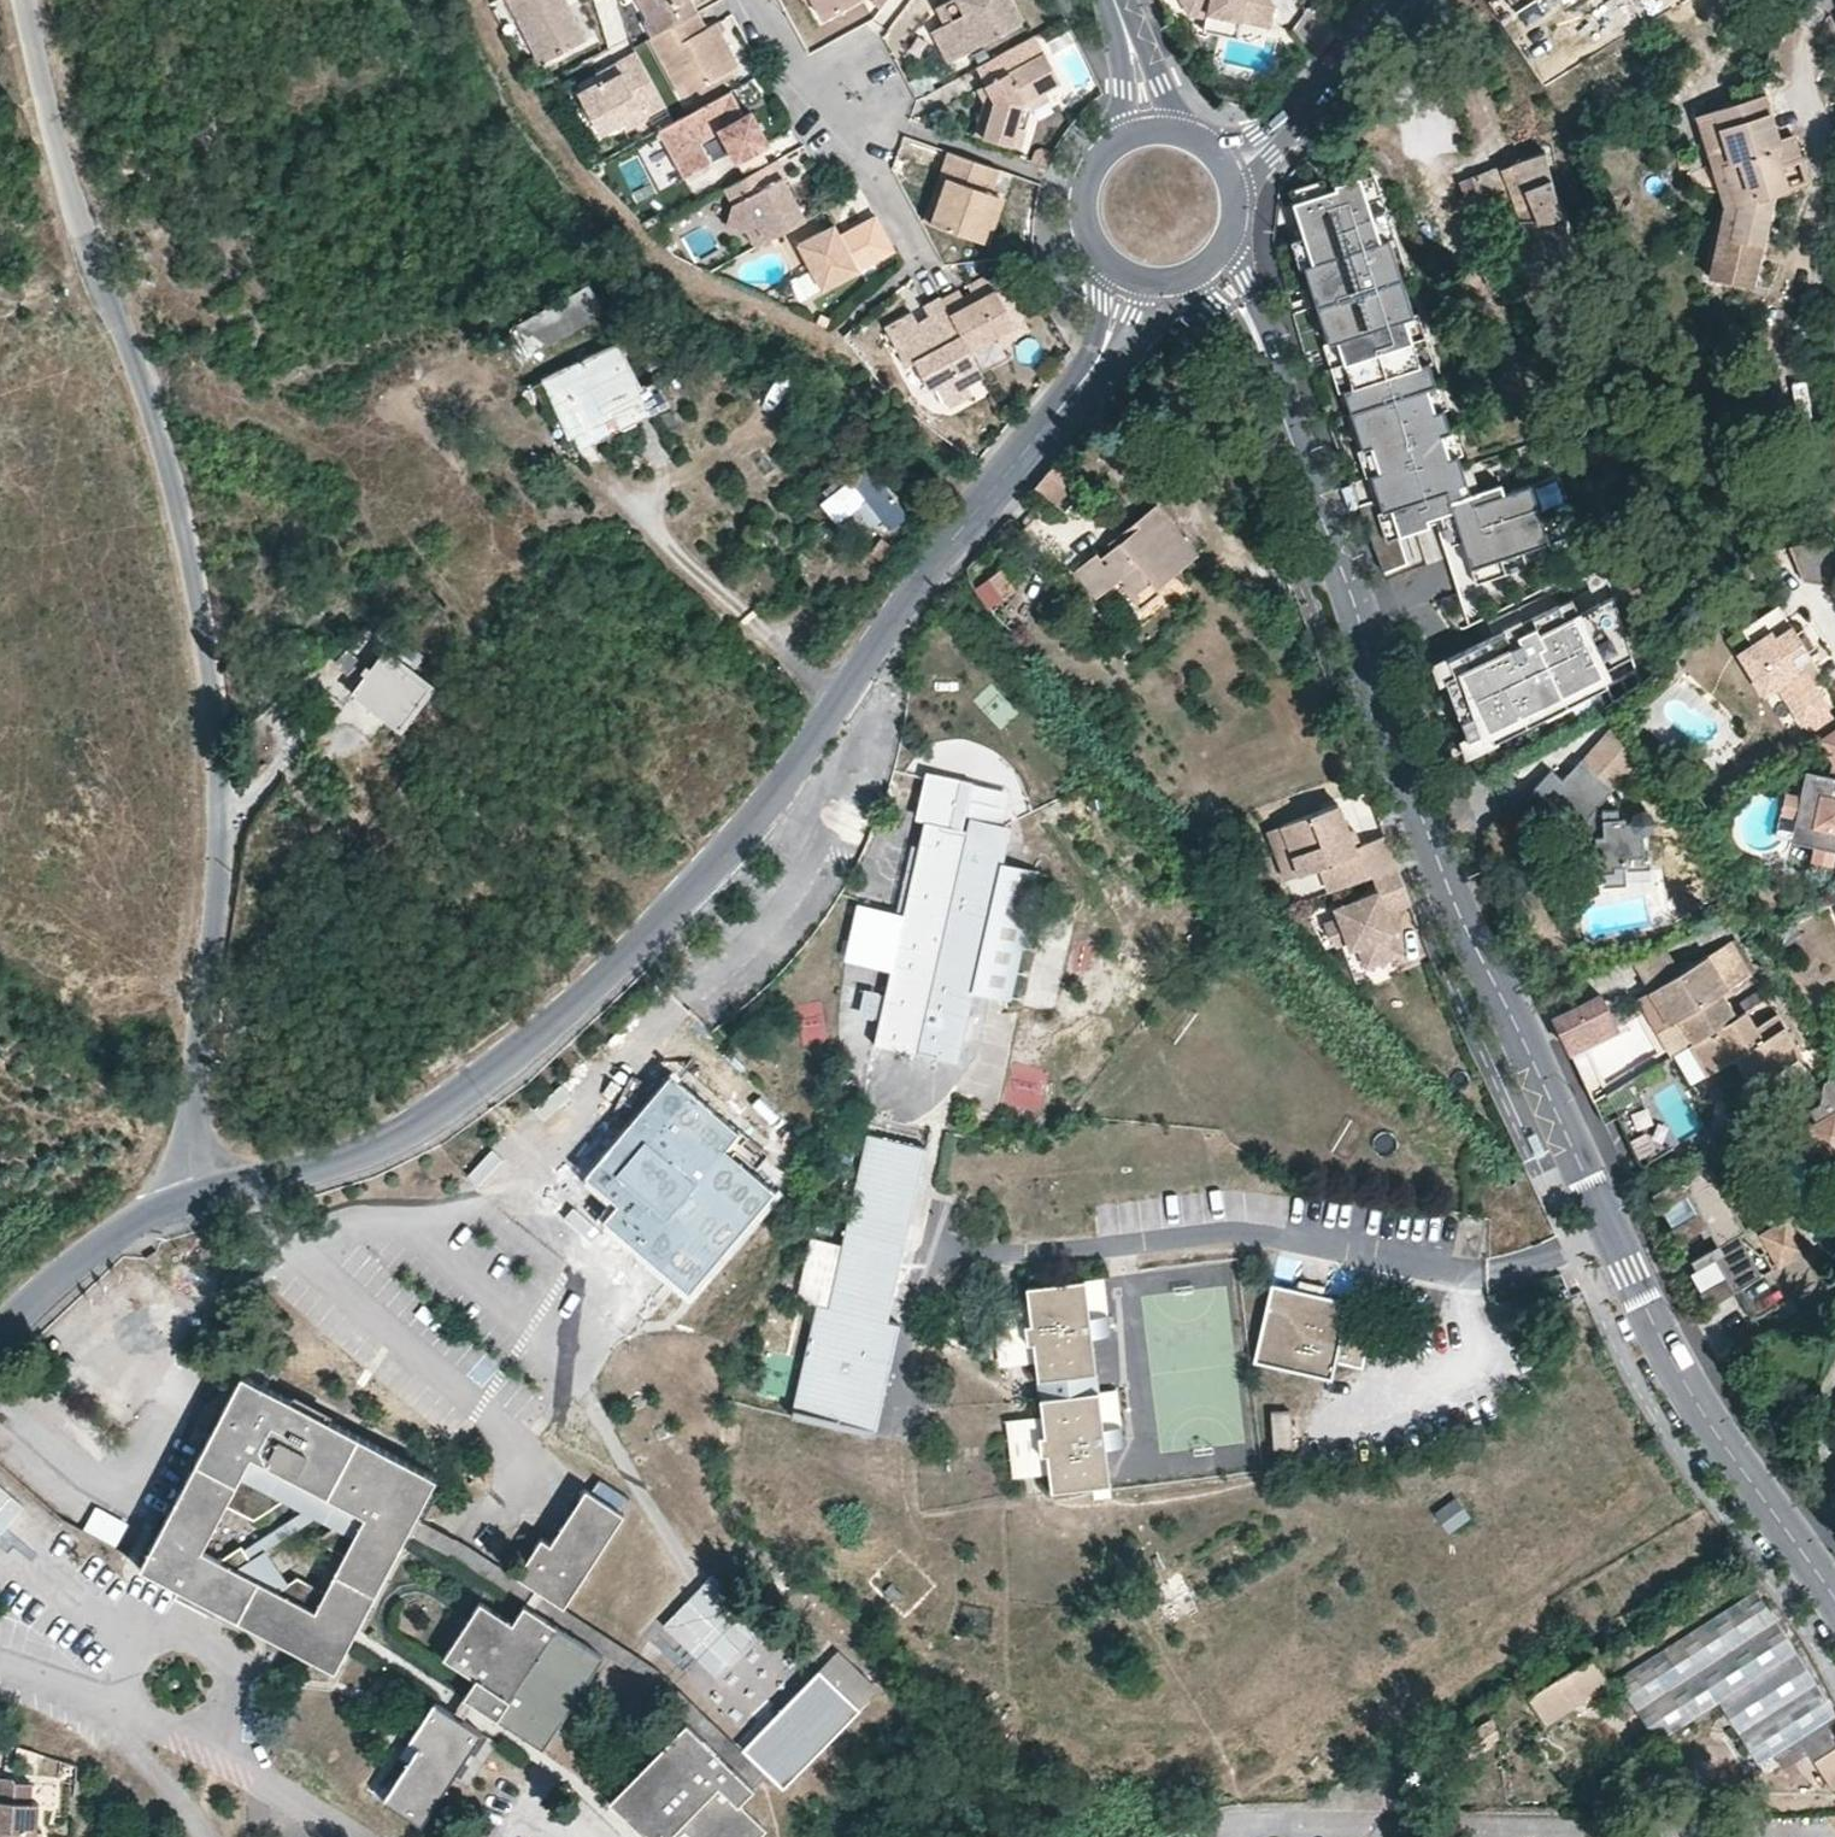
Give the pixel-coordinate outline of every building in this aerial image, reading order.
[(540,61),(580,40),(558,2),(562,0),(507,0),(540,61)] [(568,0),(562,0),(558,2),(580,40),(587,36),(568,0)] [(652,34),(695,10),(690,0),(639,0),(648,16),(644,20),(652,34)] [(816,3),(823,16),(852,0),(814,0),(816,3)] [(932,7),(921,14),(947,60),(1020,20),(1009,0),(945,0),(932,7)] [(1275,20),(1280,0),(1191,0),(1195,8),(1215,12),(1216,7),(1248,14),(1275,20)] [(1515,12),(1534,0),(1507,0),(1515,12)] [(1216,7),(1215,12),(1213,24),(1244,31),(1248,14),(1216,7)] [(695,10),(652,34),(647,35),(679,93),(739,61),(730,45),(716,22),(705,28),(695,10)] [(1034,32),(974,65),(980,75),(983,82),(994,99),(982,134),(1012,144),(1026,99),(1043,90),(1060,80),(1034,32)] [(662,103),(635,51),(625,56),(616,61),(620,69),(604,77),(577,92),(599,133),(621,120),(625,127),(647,116),(645,112),(662,103)] [(600,70),(604,77),(620,69),(616,61),(600,70)] [(994,99),(983,82),(976,87),(984,99),(973,132),(982,134),(994,99)] [(727,88),(671,119),(658,126),(685,173),(709,160),(697,141),(721,129),(736,156),(765,140),(759,129),(750,112),(743,116),(734,121),(729,114),(738,108),(727,88)] [(1026,99),(1012,144),(1021,147),(1033,107),(1047,99),(1043,90),(1026,99)] [(1767,91),(1699,113),(1727,203),(1712,272),(1756,281),(1776,188),(1788,186),(1781,163),(1804,157),(1795,131),(1782,136),(1767,91)] [(743,116),(738,108),(729,114),(734,121),(743,116)] [(999,168),(945,150),(941,164),(938,174),(947,177),(933,221),(984,238),(999,193),(992,191),(999,168)] [(1553,265),(1560,262),(1581,255),(1559,200),(1556,192),(1547,153),(1520,162),(1483,175),(1460,183),(1471,210),(1513,196),(1537,257),(1549,252),(1553,265)] [(773,157),(722,185),(733,203),(725,222),(745,227),(754,243),(803,218),(789,193),(780,177),(783,174),(773,157)] [(947,177),(938,174),(923,219),(933,221),(947,177)] [(1363,182),(1370,204),(1384,200),(1376,178),(1363,182)] [(1527,554),(1581,536),(1563,479),(1507,497),(1476,506),(1473,497),(1481,495),(1473,467),(1464,470),(1460,457),(1452,460),(1445,436),(1454,434),(1447,411),(1438,413),(1430,391),(1439,388),(1432,364),(1423,367),(1408,319),(1416,317),(1391,240),(1383,243),(1375,219),(1370,204),(1363,182),(1363,180),(1332,190),(1333,193),(1306,202),(1297,205),(1309,240),(1317,237),(1325,262),(1317,265),(1322,280),(1317,282),(1320,290),(1333,286),(1338,302),(1325,306),(1327,314),(1332,313),(1337,329),(1342,343),(1350,340),(1365,387),(1357,390),(1376,450),(1384,447),(1400,497),(1392,499),(1396,511),(1391,512),(1387,501),(1368,507),(1379,543),(1390,575),(1414,567),(1405,540),(1441,528),(1438,519),(1457,513),(1460,522),(1480,585),(1532,568),(1527,554)] [(1306,202),(1333,193),(1332,190),(1329,181),(1302,190),(1306,202)] [(893,249),(873,213),(846,228),(849,234),(840,239),(837,232),(832,221),(794,241),(819,288),(893,249)] [(1383,243),(1391,240),(1397,238),(1389,214),(1375,219),(1383,243)] [(840,230),(837,232),(840,239),(849,234),(846,228),(840,230)] [(1325,262),(1317,237),(1309,240),(1296,244),(1303,269),(1317,265),(1325,262)] [(957,285),(939,295),(967,347),(1015,321),(995,285),(976,296),(966,301),(962,294),(957,285)] [(1338,302),(1333,286),(1320,290),(1325,306),(1338,302)] [(967,291),(962,294),(966,301),(976,296),(972,288),(967,291)] [(578,289),(512,328),(529,355),(594,316),(578,289)] [(967,347),(939,295),(922,305),(925,309),(928,314),(917,320),(914,315),(887,330),(905,363),(913,358),(930,389),(939,384),(946,397),(967,387),(963,382),(981,373),(967,347)] [(920,312),(914,315),(917,320),(928,314),(925,309),(920,312)] [(883,324),(887,330),(914,315),(911,310),(883,324)] [(1423,367),(1432,364),(1438,362),(1423,315),(1416,317),(1408,319),(1423,367)] [(1350,340),(1342,343),(1329,347),(1344,394),(1357,390),(1365,387),(1350,340)] [(638,386),(617,343),(544,378),(570,434),(614,412),(620,425),(668,402),(656,377),(638,386)] [(967,387),(984,378),(981,373),(963,382),(967,387)] [(1445,386),(1439,388),(1430,391),(1438,413),(1447,411),(1453,409),(1445,386)] [(970,393),(967,387),(946,397),(950,405),(970,393)] [(1452,460),(1460,457),(1468,455),(1460,432),(1454,434),(1445,436),(1452,460)] [(1400,497),(1384,447),(1376,450),(1363,454),(1371,479),(1384,475),(1392,499),(1400,497)] [(1083,490),(1055,465),(1035,489),(1063,513),(1083,490)] [(869,468),(823,503),(838,521),(855,507),(865,499),(882,519),(890,529),(907,515),(869,468)] [(1355,508),(1348,486),(1340,489),(1347,510),(1355,508)] [(1504,488),(1481,495),(1473,497),(1476,506),(1507,497),(1504,488)] [(882,519),(865,499),(855,507),(871,528),(882,519)] [(1097,553),(1074,571),(1096,598),(1122,578),(1135,595),(1152,581),(1156,588),(1198,554),(1158,504),(1109,543),(1113,548),(1106,553),(1100,558),(1097,553)] [(1438,519),(1441,528),(1460,522),(1457,513),(1438,519)] [(1791,545),(1806,580),(1834,585),(1834,537),(1791,545)] [(1003,569),(990,578),(1004,598),(1016,588),(1003,569)] [(1609,592),(1450,660),(1457,677),(1447,681),(1471,736),(1482,731),(1487,742),(1645,674),(1609,592)] [(1788,606),(1750,628),(1759,643),(1754,656),(1770,683),(1786,686),(1807,723),(1833,707),(1822,688),(1833,681),(1815,651),(1803,632),(1788,606)] [(1814,626),(1803,632),(1815,651),(1825,644),(1814,626)] [(1759,643),(1750,628),(1737,636),(1772,694),(1786,686),(1770,683),(1754,656),(1759,643)] [(384,650),(351,693),(364,703),(399,730),(432,687),(384,650)] [(1643,759),(1613,729),(1581,761),(1613,790),(1643,759)] [(1820,741),(1833,760),(1833,761),(1834,764),(1834,732),(1820,741)] [(1653,814),(1644,810),(1636,814),(1632,823),(1619,824),(1617,810),(1603,811),(1602,816),(1595,809),(1613,790),(1581,761),(1562,780),(1552,770),(1544,779),(1535,789),(1549,803),(1554,801),(1556,804),(1549,810),(1570,829),(1581,817),(1589,824),(1589,836),(1583,836),(1584,858),(1600,856),(1602,881),(1627,879),(1626,865),(1645,864),(1643,834),(1645,835),(1655,831),(1657,822),(1653,814)] [(1793,811),(1798,787),(1803,788),(1805,776),(1795,773),(1791,791),(1782,789),(1778,808),(1793,811)] [(1820,774),(1820,777),(1806,774),(1805,776),(1803,788),(1798,787),(1793,811),(1778,808),(1772,834),(1812,842),(1811,848),(1832,853),(1833,847),(1834,847),(1834,778),(1829,776),(1820,774)] [(1348,831),(1338,804),(1281,825),(1299,874),(1334,861),(1345,857),(1355,882),(1371,876),(1397,866),(1385,835),(1359,845),(1354,847),(1348,831)] [(978,819),(975,833),(1016,842),(1020,827),(978,819)] [(1016,842),(975,833),(932,824),(927,848),(900,973),(895,996),(890,1023),(885,1046),(969,1064),(974,1040),(979,1016),(983,995),(1011,868),(1016,842)] [(1359,845),(1353,829),(1348,831),(1354,847),(1359,845)] [(900,973),(927,848),(919,846),(893,971),(900,973)] [(1832,853),(1811,848),(1809,857),(1830,862),(1832,853)] [(1355,882),(1345,857),(1334,861),(1343,886),(1355,882)] [(1403,882),(1397,866),(1371,876),(1377,891),(1334,908),(1338,917),(1347,941),(1350,949),(1358,946),(1366,967),(1402,954),(1394,932),(1387,912),(1392,910),(1411,903),(1403,882)] [(1020,1003),(1048,876),(1011,868),(983,995),(1020,1003)] [(1400,931),(1392,910),(1387,912),(1394,932),(1400,931)] [(1347,941),(1338,917),(1323,923),(1336,946),(1347,941)] [(1680,972),(1659,984),(1680,1018),(1669,1024),(1683,1048),(1690,1044),(1737,1016),(1722,992),(1751,974),(1731,942),(1680,972)] [(1680,972),(1665,945),(1632,964),(1648,991),(1659,984),(1680,972)] [(1680,1018),(1659,984),(1648,991),(1669,1024),(1680,1018)] [(868,1018),(890,1023),(895,996),(873,992),(868,1018)] [(1603,992),(1559,1011),(1573,1043),(1580,1058),(1596,1095),(1640,1076),(1603,992)] [(823,1000),(796,1004),(801,1044),(828,1041),(823,1000)] [(1745,1012),(1737,1016),(1690,1044),(1708,1073),(1735,1057),(1752,1084),(1802,1056),(1778,1015),(1755,1028),(1745,1012)] [(987,1018),(979,1016),(974,1040),(982,1041),(987,1018)] [(1659,1030),(1673,1054),(1683,1048),(1669,1024),(1659,1030)] [(1039,1113),(1049,1072),(1012,1062),(1001,1103),(1039,1113)] [(604,1219),(688,1291),(773,1191),(772,1190),(724,1148),(737,1131),(670,1073),(632,1118),(586,1174),(617,1202),(604,1219)] [(1834,1079),(1825,1083),(1824,1092),(1823,1095),(1826,1101),(1823,1103),(1830,1115),(1834,1113),(1834,1079)] [(1644,1159),(1648,1157),(1683,1139),(1655,1087),(1625,1103),(1616,1108),(1629,1132),(1644,1159)] [(1830,1115),(1823,1103),(1810,1110),(1817,1122),(1809,1126),(1814,1134),(1802,1141),(1809,1154),(1821,1147),(1826,1156),(1832,1151),(1834,1156),(1834,1113),(1830,1115)] [(927,1147),(868,1134),(850,1210),(910,1223),(927,1147)] [(1719,1152),(1653,1188),(1670,1220),(1689,1255),(1746,1224),(1738,1209),(1747,1204),(1737,1185),(1727,1190),(1718,1174),(1728,1168),(1719,1152)] [(910,1223),(850,1210),(846,1227),(906,1241),(910,1223)] [(1813,1239),(1796,1211),(1763,1229),(1779,1259),(1813,1239)] [(906,1241),(846,1227),(832,1288),(892,1302),(906,1241)] [(1742,1236),(1687,1267),(1705,1300),(1734,1284),(1741,1297),(1750,1315),(1791,1292),(1766,1249),(1762,1250),(1742,1236)] [(163,1258),(156,1248),(146,1255),(153,1265),(163,1258)] [(1082,1279),(1070,1280),(1072,1299),(1084,1298),(1082,1279)] [(1072,1299),(1070,1280),(1028,1285),(1032,1323),(1025,1324),(1028,1343),(1034,1342),(1044,1433),(1038,1434),(1040,1453),(1046,1452),(1050,1490),(1094,1485),(1092,1467),(1104,1465),(1103,1453),(1107,1453),(1106,1446),(1125,1444),(1123,1425),(1104,1427),(1103,1422),(1099,1422),(1098,1410),(1086,1412),(1079,1355),(1091,1354),(1089,1342),(1094,1341),(1093,1335),(1112,1333),(1109,1313),(1091,1316),(1090,1309),(1085,1309),(1084,1298),(1072,1299)] [(1327,1286),(1299,1280),(1297,1288),(1325,1294),(1327,1286)] [(1325,1294),(1297,1288),(1272,1282),(1254,1361),(1333,1379),(1351,1300),(1325,1294)] [(892,1302),(832,1288),(828,1306),(888,1320),(892,1302)] [(828,1306),(817,1303),(816,1304),(792,1408),(793,1408),(876,1427),(900,1322),(888,1320),(828,1306)] [(1103,1422),(1094,1341),(1089,1342),(1091,1354),(1079,1355),(1086,1412),(1098,1410),(1099,1422),(1103,1422)] [(240,1620),(335,1671),(437,1475),(242,1375),(141,1568),(240,1620)] [(876,1427),(793,1408),(792,1408),(791,1416),(792,1416),(874,1435),(876,1427)] [(1271,1449),(1297,1448),(1295,1410),(1269,1411),(1271,1449)] [(1111,1484),(1107,1453),(1103,1453),(1104,1465),(1092,1467),(1094,1485),(1111,1484)] [(540,1537),(516,1575),(563,1606),(623,1512),(585,1489),(551,1543),(540,1537)] [(1449,1533),(1470,1517),(1455,1496),(1433,1512),(1449,1533)] [(96,1507),(83,1529),(116,1547),(128,1525),(96,1507)] [(1654,1741),(1717,1701),(1792,1655),(1757,1590),(1615,1680),(1654,1741)] [(479,1600),(444,1657),(476,1678),(464,1696),(543,1747),(603,1656),(523,1604),(512,1622),(479,1600)] [(878,1688),(839,1650),(820,1670),(860,1708),(878,1688)] [(1792,1655),(1717,1701),(1757,1764),(1775,1752),(1827,1720),(1792,1655)] [(1590,1656),(1525,1696),(1542,1722),(1608,1684),(1590,1656)] [(820,1670),(743,1750),(782,1788),(860,1708),(820,1670)] [(434,1701),(410,1739),(420,1746),(385,1800),(422,1825),(481,1732),(434,1701)] [(1827,1720),(1775,1752),(1784,1767),(1807,1752),(1830,1788),(1834,1784),(1834,1733),(1827,1720)] [(609,1802),(645,1836),(758,1836),(766,1829),(738,1803),(753,1788),(686,1722),(609,1802)] [(41,1803),(34,1802),(35,1783),(18,1781),(16,1777),(0,1776),(0,1836),(45,1836),(45,1832),(39,1832),(41,1803)]
